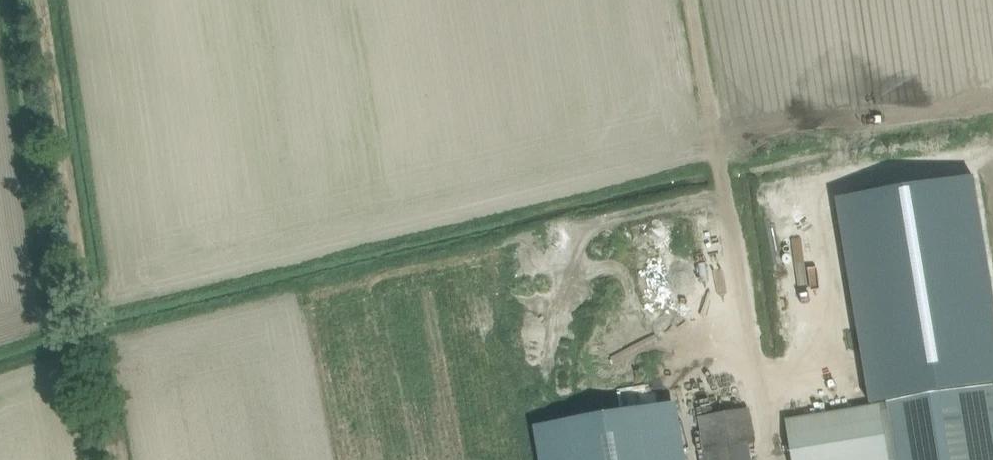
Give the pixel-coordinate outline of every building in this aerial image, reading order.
[(992,386),(882,405),(882,404),(786,420),(793,459),(992,459),(992,387),(992,386)] [(657,407),(657,406),(538,426),(533,427),(538,459),(666,459),(657,407)] [(707,448),(709,459),(748,459),(745,445),(756,443),(750,408),(702,416),(707,448)]
